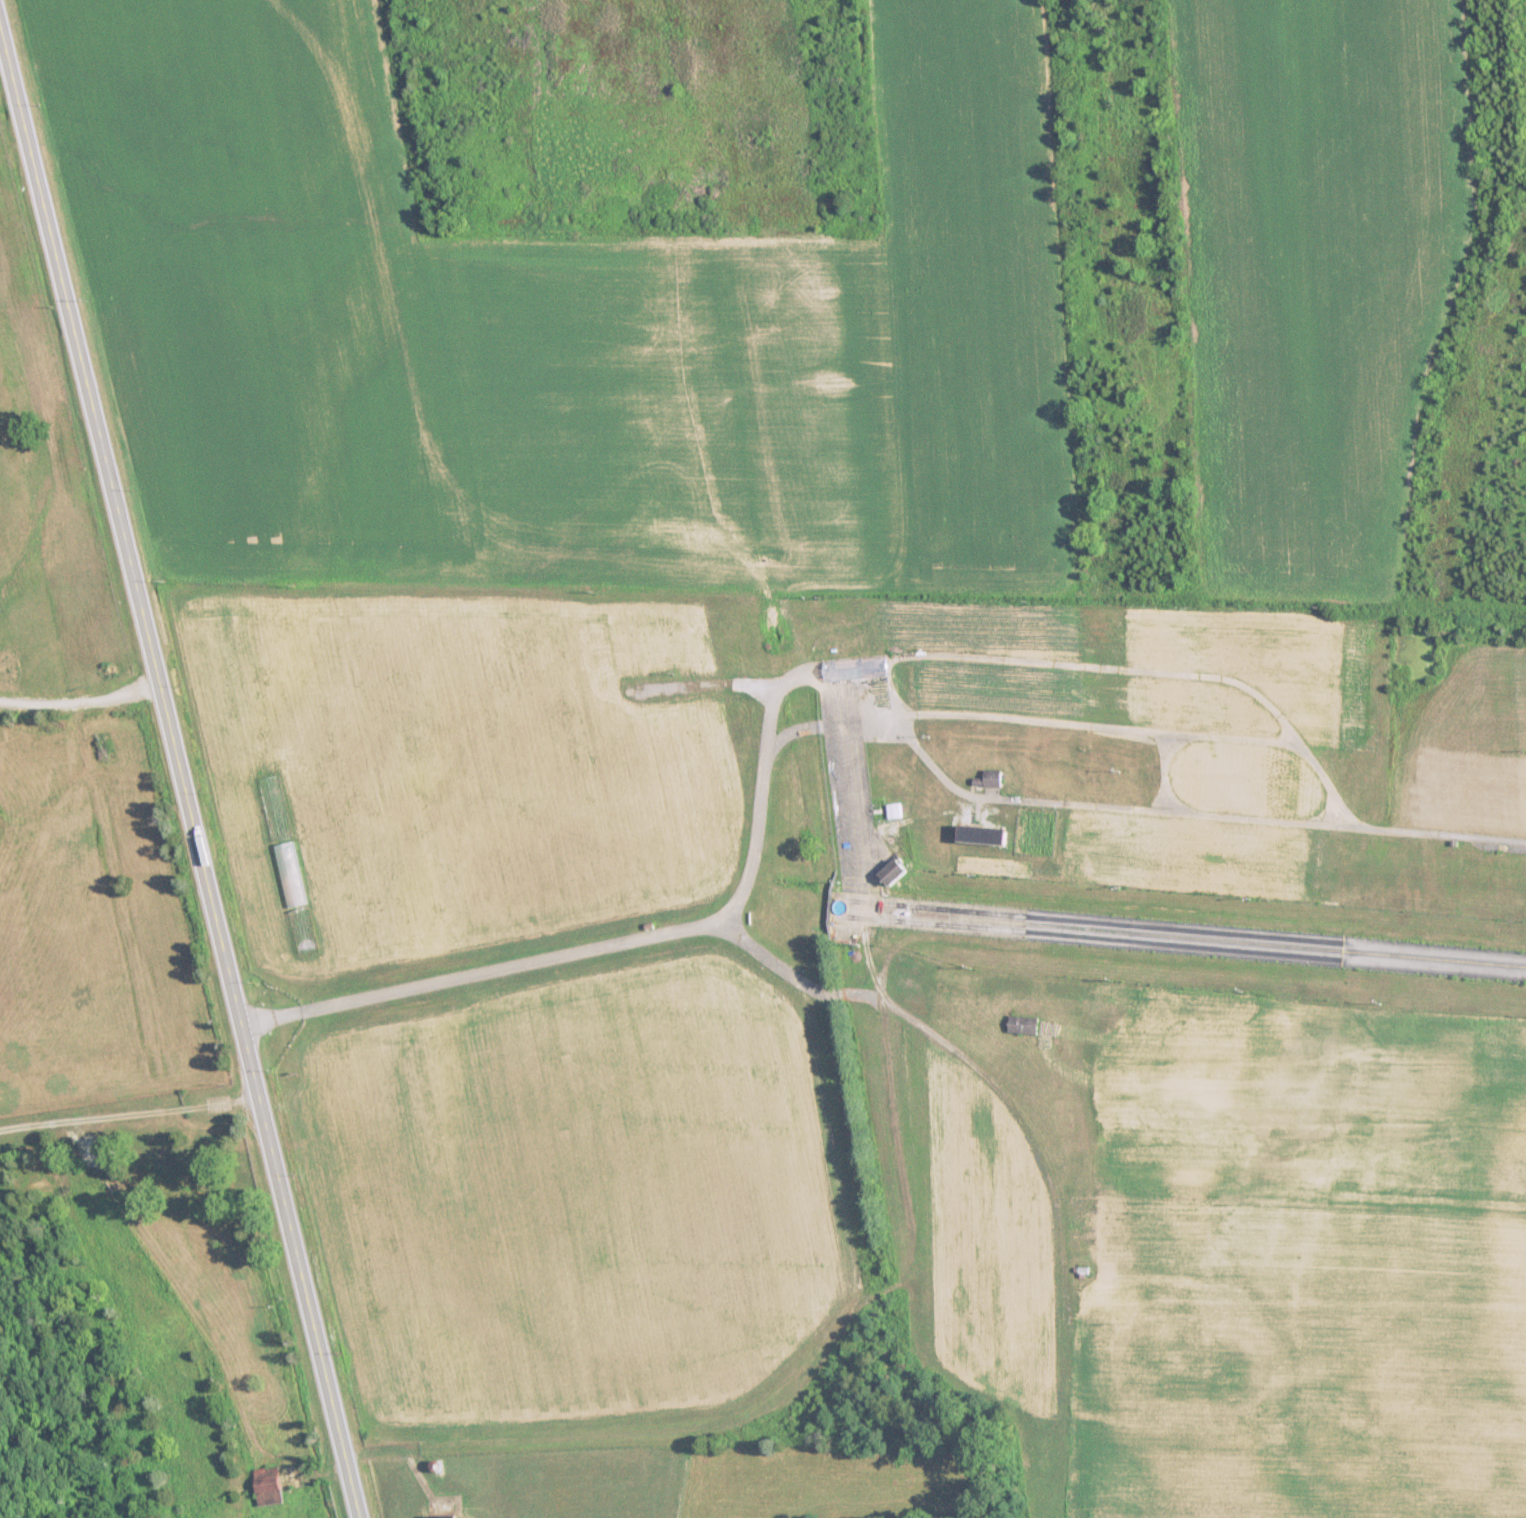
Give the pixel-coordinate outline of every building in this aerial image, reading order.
[(975,779),(975,788),(1005,788),(1005,770),(984,770),(984,779),(975,779)] [(888,806),(888,819),(903,819),(902,806),(888,806)] [(1011,846),(1012,830),(964,829),(964,845),(1011,846)] [(880,877),(898,862),(908,875),(891,890),(880,877)] [(1040,1033),(1040,1018),(1014,1018),(1014,1033),(1040,1033)] [(258,1504),(285,1505),(286,1469),(259,1469),(258,1504)]
